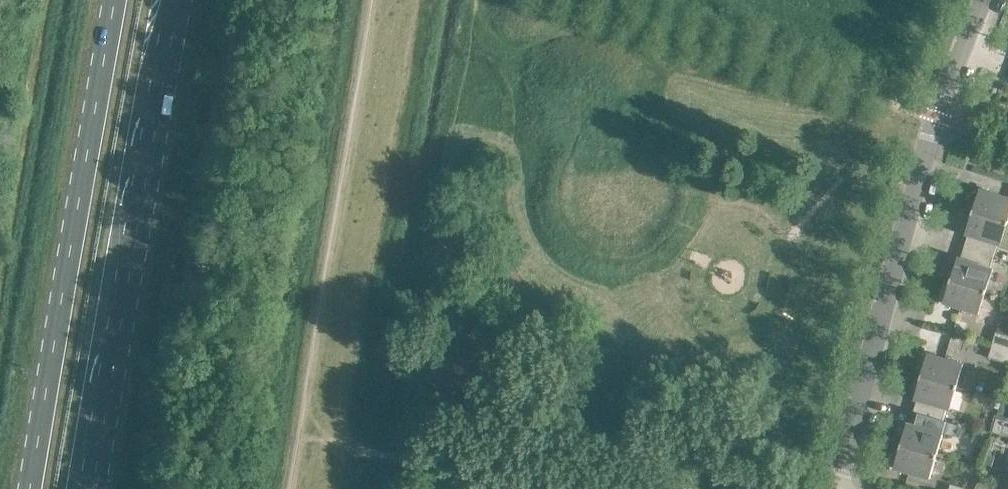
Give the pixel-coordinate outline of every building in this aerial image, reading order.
[(973,211),(1007,222),(1007,197),(980,188),(973,211)] [(1007,222),(973,211),(965,233),(973,236),(969,248),(994,255),(997,244),(1001,245),(1007,222)] [(994,255),(969,248),(966,259),(958,257),(950,279),(986,291),(993,268),(990,267),(994,255)] [(986,291),(950,279),(943,302),(979,313),(986,291)] [(992,344),(1007,349),(1007,335),(996,332),(992,344)] [(992,344),(988,357),(1007,363),(1007,349),(992,344)] [(928,353),(921,376),(956,386),(963,363),(928,353)] [(956,386),(921,376),(914,398),(922,401),(919,412),(943,420),(947,408),(950,409),(956,386)] [(994,397),(991,406),(998,408),(1001,399),(994,397)] [(943,420),(919,412),(915,424),(907,422),(901,445),(936,455),(943,432),(940,431),(943,420)] [(936,455),(901,445),(894,467),(930,478),(936,455)]
